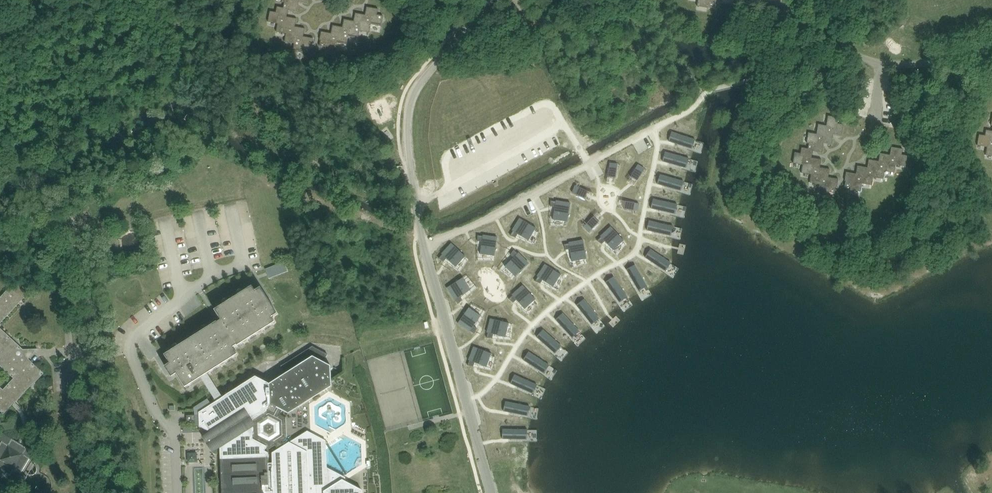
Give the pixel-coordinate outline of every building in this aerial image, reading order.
[(282,2),(285,2),(284,8),(277,6),(276,12),(270,11),(268,22),(278,24),(277,32),(286,33),(285,42),(295,43),(293,52),(304,53),(304,51),(310,52),(311,47),(312,47),(314,38),(304,36),(305,28),(295,26),(297,18),(287,17),(288,10),(298,12),(299,2),(308,3),(308,0),(283,0),(282,2)] [(322,31),(320,40),(321,40),(320,46),(326,47),(325,49),(336,51),(337,43),(347,45),(349,37),(358,39),(360,31),(370,33),(371,24),(381,26),(383,16),(377,14),(378,9),(367,7),(365,15),(356,13),(354,21),(344,19),(343,27),(333,25),(332,33),(322,31)] [(824,143),(832,144),(834,134),(842,136),(844,124),(838,123),(839,118),(828,116),(827,126),(819,124),(817,134),(809,132),(807,143),(809,143),(808,149),(802,148),(801,153),(795,152),(793,163),(803,165),(802,173),(811,175),(810,183),(820,184),(818,192),(829,194),(829,192),(835,193),(836,187),(837,187),(839,179),(829,177),(830,169),(820,167),(822,159),(812,158),(813,151),(822,153),(824,143)] [(986,130),(985,135),(979,134),(977,145),(987,147),(986,155),(991,156),(991,131),(986,130)] [(672,132),(669,141),(693,150),(693,149),(692,149),(695,140),(696,141),(696,140),(672,132)] [(903,149),(892,147),(890,155),(880,153),(879,161),(869,159),(868,167),(858,166),(856,174),(846,172),(845,181),(846,181),(845,186),(851,187),(850,190),(861,192),(862,184),(872,185),(874,177),(883,179),(885,171),(895,173),(896,165),(906,167),(908,156),(902,155),(903,149)] [(625,164),(635,161),(631,150),(621,154),(625,164)] [(665,152),(663,161),(687,169),(688,168),(686,168),(689,159),(690,160),(690,159),(665,152)] [(610,163),(608,177),(616,178),(618,164),(610,163)] [(638,165),(630,177),(637,181),(645,169),(638,165)] [(660,175),(657,184),(682,191),(681,190),(684,182),(685,182),(660,175)] [(633,187),(636,198),(646,195),(643,184),(633,187)] [(589,191),(576,185),(572,193),(585,199),(589,191)] [(602,194),(608,202),(619,195),(613,186),(602,194)] [(653,199),(651,208),(676,214),(675,214),(677,205),(678,205),(653,199)] [(556,201),(551,200),(551,206),(555,207),(553,219),(567,222),(571,203),(556,200),(556,201)] [(639,204),(625,201),(624,209),(638,212),(639,204)] [(594,216),(584,226),(590,232),(600,222),(594,216)] [(518,234),(529,241),(536,228),(520,218),(512,231),(513,231),(510,235),(516,238),(518,234)] [(649,221),(647,230),(672,236),(671,235),(673,227),(674,227),(649,221)] [(614,250),(625,240),(611,226),(600,236),(601,237),(597,240),(602,244),(605,241),(614,250)] [(580,227),(570,231),(574,240),(584,236),(580,227)] [(555,244),(568,237),(565,230),(551,237),(555,244)] [(483,236),(478,235),(478,241),(482,242),(480,254),(495,257),(498,237),(483,235),(483,236)] [(587,259),(583,240),(569,242),(569,243),(564,244),(566,250),(570,249),(572,262),(587,259)] [(452,243),(442,254),(443,254),(439,258),(444,261),(447,258),(456,267),(466,256),(452,243)] [(535,264),(545,258),(539,249),(530,255),(535,264)] [(667,271),(666,270),(671,263),(672,264),(672,263),(651,249),(645,257),(667,272),(667,271)] [(505,266),(515,277),(529,263),(518,252),(518,253),(514,250),(511,254),(514,257),(505,266)] [(267,268),(270,277),(289,270),(286,261),(267,268)] [(474,261),(460,269),(466,279),(472,275),(476,282),(484,278),(474,261)] [(538,277),(535,281),(541,283),(543,280),(554,287),(562,274),(545,264),(537,276),(538,277)] [(627,270),(639,292),(640,292),(639,291),(647,286),(647,287),(648,287),(635,265),(627,270)] [(505,273),(491,281),(495,287),(508,280),(505,273)] [(440,277),(442,284),(457,281),(455,274),(440,277)] [(568,275),(561,278),(563,284),(570,281),(568,275)] [(620,303),(620,302),(627,297),(628,298),(628,297),(613,276),(605,282),(620,303)] [(463,277),(447,288),(454,300),(455,300),(458,304),(462,300),(460,297),(471,290),(463,277)] [(475,293),(489,286),(485,278),(471,286),(475,293)] [(28,294),(15,282),(0,299),(0,324),(28,294)] [(513,296),(509,299),(513,303),(517,300),(525,310),(536,300),(523,285),(512,295),(513,296)] [(186,388),(201,378),(216,401),(200,412),(200,426),(210,431),(202,436),(209,446),(213,453),(221,447),(222,492),(271,492),(269,453),(265,450),(267,447),(270,449),(276,445),(278,449),(273,453),(274,492),(361,492),(361,485),(346,477),(343,476),(327,468),(326,445),(326,441),(308,431),(290,442),(284,446),(281,441),(287,438),(286,418),(280,415),(283,410),(289,413),(332,386),(332,381),(331,366),(324,362),(328,354),(313,346),(281,366),(286,374),(270,384),(258,377),(256,376),(223,397),(218,389),(208,374),(238,354),(234,347),(237,345),(238,346),(276,322),(273,317),(278,314),(274,308),(265,293),(261,288),(257,290),(256,291),(253,286),(215,310),(222,320),(218,322),(218,321),(165,355),(171,363),(165,366),(167,369),(172,377),(176,374),(176,375),(177,374),(186,388)] [(581,291),(574,294),(577,300),(584,296),(581,291)] [(600,319),(584,299),(577,305),(593,325),(592,324),(599,319),(600,320),(600,319)] [(558,304),(560,309),(568,306),(565,301),(558,304)] [(471,331),(475,334),(477,329),(474,326),(481,316),(469,307),(458,323),(470,332),(471,331)] [(480,311),(486,321),(494,316),(488,307),(480,311)] [(580,332),(563,313),(556,320),(573,339),(573,338),(573,337),(579,331),(580,332)] [(506,337),(509,323),(490,318),(487,333),(488,333),(487,338),(493,339),(494,334),(506,337)] [(16,403),(43,373),(29,360),(23,355),(23,350),(23,349),(0,328),(0,365),(14,378),(4,390),(0,386),(0,411),(4,414),(13,405),(15,402),(15,403),(16,403)] [(543,330),(537,337),(556,354),(555,353),(561,346),(562,347),(563,347),(543,330)] [(457,338),(458,348),(472,345),(471,336),(457,338)] [(492,346),(496,355),(512,348),(508,339),(492,346)] [(469,360),(470,361),(468,365),(474,367),(475,363),(487,367),(492,353),(474,346),(469,360)] [(529,352),(523,360),(545,374),(545,373),(544,373),(549,365),(550,366),(529,352)] [(467,371),(467,380),(482,380),(482,370),(467,371)] [(515,375),(511,384),(534,394),(533,393),(537,385),(538,386),(538,385),(515,375)] [(506,401),(504,411),(529,416),(528,416),(530,407),(531,407),(506,401)] [(28,477),(21,473),(30,458),(37,462),(41,455),(22,444),(23,442),(23,441),(24,439),(25,438),(26,436),(26,435),(26,432),(27,430),(27,429),(27,427),(27,424),(27,422),(26,421),(26,419),(26,418),(25,416),(24,415),(24,412),(23,410),(22,409),(21,408),(20,407),(16,403),(15,403),(15,402),(13,405),(17,409),(19,411),(20,412),(21,414),(21,416),(22,417),(22,419),(23,420),(23,421),(23,423),(23,425),(23,427),(23,429),(23,432),(22,434),(22,435),(22,437),(21,439),(20,440),(19,442),(0,431),(0,441),(2,442),(0,446),(0,476),(1,476),(2,476),(2,477),(3,477),(4,477),(5,477),(6,476),(7,475),(8,475),(8,474),(24,484),(28,477)] [(481,413),(483,422),(495,419),(493,409),(481,413)] [(503,429),(503,439),(529,440),(529,439),(527,439),(528,430),(529,430),(503,429)]
